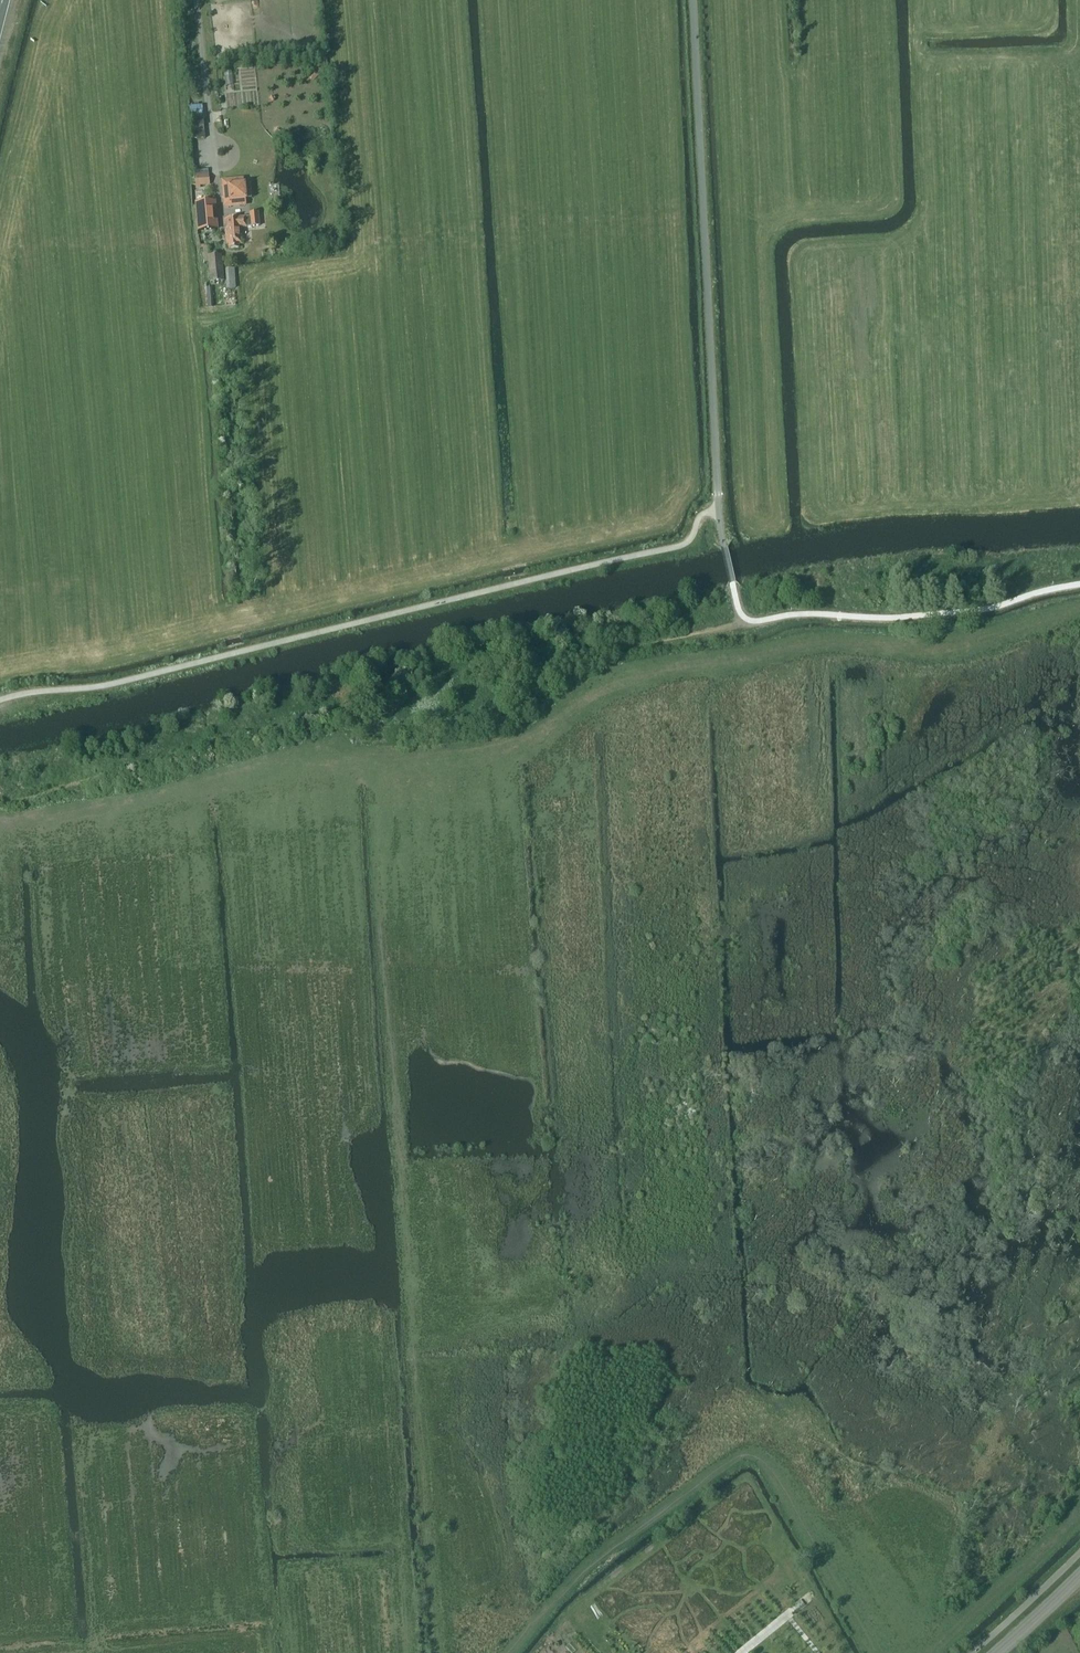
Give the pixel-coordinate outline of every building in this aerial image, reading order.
[(316,70),(309,77),(314,81),(320,74),(316,70)] [(204,175),(195,176),(196,186),(197,189),(201,188),(201,186),(205,185),(204,175)] [(220,181),(222,206),(242,204),(240,179),(220,181)] [(214,202),(196,203),(199,231),(217,229),(216,220),(212,221),(211,211),(215,210),(214,202)] [(229,218),(224,219),(224,223),(227,223),(227,228),(224,228),(224,229),(225,229),(227,244),(229,244),(229,249),(240,248),(240,245),(242,245),(240,228),(247,227),(260,226),(258,212),(250,213),(250,217),(246,217),(229,218)] [(332,238),(332,239),(332,240),(332,241),(333,241),(333,242),(334,242),(334,243),(335,243),(336,243),(337,243),(338,242),(339,241),(339,240),(340,240),(340,239),(340,238),(339,237),(339,236),(338,236),(338,235),(337,235),(336,235),(335,235),(334,235),(333,236),(332,237),(332,238)] [(225,280),(224,274),(222,255),(210,256),(210,248),(200,249),(202,263),(208,262),(210,276),(210,282),(225,280)]
